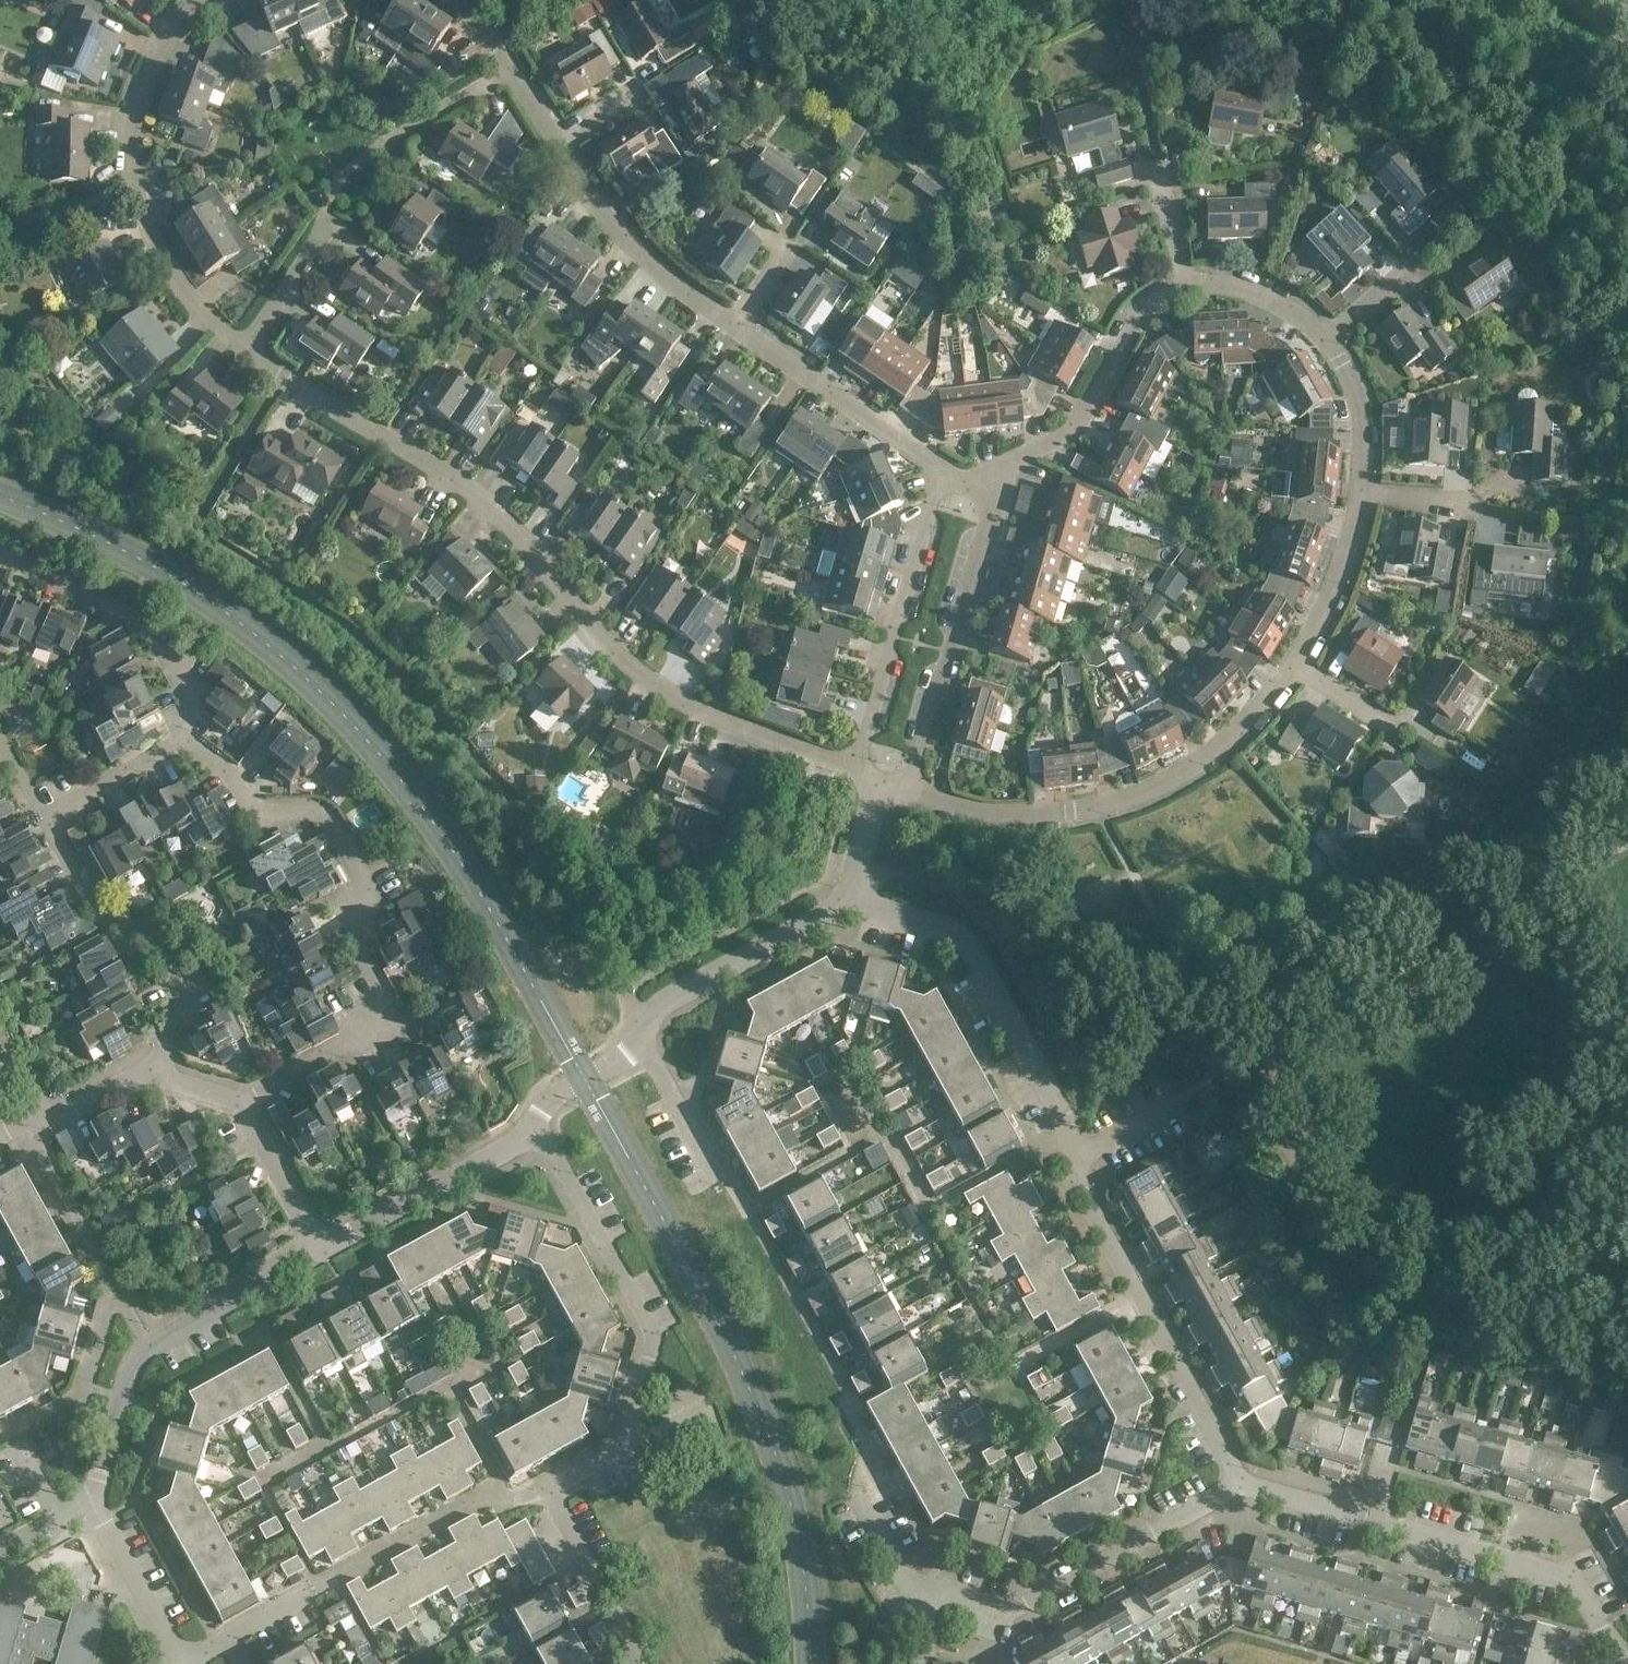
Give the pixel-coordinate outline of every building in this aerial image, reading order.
[(130,8),(138,0),(122,0),(130,8)] [(287,0),(257,0),(268,25),(253,32),(250,25),(232,34),(254,61),(280,49),(274,36),(299,24),(287,0)] [(299,24),(323,13),(329,26),(345,19),(336,0),(323,0),(319,2),(319,0),(287,0),(299,24)] [(398,54),(428,10),(413,0),(400,0),(389,17),(376,8),(361,29),(375,39),(398,54)] [(589,1),(601,20),(621,8),(616,0),(591,0),(589,1)] [(628,37),(642,61),(656,53),(663,66),(698,45),(685,24),(666,36),(646,3),(616,21),(627,38),(628,37)] [(71,6),(60,32),(50,28),(46,28),(43,28),(40,31),(38,34),(39,38),(41,41),(44,43),(53,47),(51,53),(54,54),(48,68),(56,72),(54,76),(77,86),(79,82),(97,89),(108,64),(110,65),(120,41),(95,30),(100,18),(71,6)] [(586,6),(571,15),(578,27),(593,17),(586,6)] [(451,25),(428,10),(398,54),(419,70),(433,79),(448,58),(435,49),(451,25)] [(611,76),(608,71),(620,64),(600,32),(588,39),(593,48),(554,72),(571,101),(611,76)] [(212,40),(200,74),(179,67),(170,93),(207,106),(220,111),(224,101),(220,92),(223,83),(230,86),(240,58),(212,40)] [(1281,52),(1278,68),(1298,71),(1300,55),(1281,52)] [(664,79),(677,98),(667,104),(694,143),(721,125),(720,124),(731,116),(733,110),(729,104),(722,102),(703,73),(712,67),(703,55),(664,79)] [(290,85),(279,91),(287,104),(298,97),(290,85)] [(1216,96),(1210,128),(1208,140),(1211,145),(1227,148),(1232,144),(1234,133),(1257,137),(1261,115),(1287,120),(1291,96),(1256,90),(1256,91),(1258,91),(1256,103),(1216,96)] [(207,106),(170,93),(160,119),(186,128),(181,143),(206,152),(211,136),(214,128),(204,115),(207,106)] [(1107,103),(1055,119),(1062,139),(1067,137),(1073,157),(1098,150),(1104,170),(1093,173),(1098,190),(1130,180),(1125,164),(1120,165),(1108,125),(1113,123),(1107,103)] [(50,127),(49,183),(89,183),(90,127),(65,127),(65,113),(36,112),(36,127),(50,127)] [(601,148),(619,174),(645,157),(654,169),(677,154),(663,132),(652,139),(640,122),(601,148)] [(460,126),(440,156),(478,182),(493,160),(509,171),(521,155),(500,123),(486,144),(460,126)] [(802,216),(826,181),(812,172),(806,181),(783,164),(786,160),(769,148),(748,179),(776,198),(772,203),(786,213),(789,207),(802,216)] [(1390,216),(1409,236),(1429,218),(1419,206),(1436,190),(1436,189),(1434,191),(1403,156),(1405,155),(1404,154),(1376,179),(1376,180),(1378,179),(1390,192),(1384,197),(1385,198),(1391,193),(1402,205),(1390,216)] [(683,174),(673,181),(681,192),(691,186),(683,174)] [(1263,201),(1271,201),(1270,186),(1244,187),(1245,202),(1240,202),(1240,204),(1231,204),(1231,202),(1208,203),(1209,241),(1264,239),(1263,201)] [(176,229),(190,253),(236,224),(213,187),(191,201),(199,214),(176,229)] [(1362,189),(1352,198),(1367,214),(1376,206),(1362,189)] [(415,198),(389,236),(414,253),(440,216),(446,220),(455,207),(433,192),(425,205),(415,198)] [(839,223),(843,226),(831,244),(855,261),(858,257),(871,266),(890,239),(877,230),(881,224),(852,204),(854,202),(842,193),(824,220),(836,228),(839,223)] [(1455,204),(1432,224),(1445,239),(1468,218),(1455,204)] [(705,265),(734,284),(745,268),(744,267),(759,245),(746,235),(754,223),(729,205),(714,227),(725,235),(705,265)] [(1340,211),(1329,220),(1317,231),(1330,246),(1318,256),(1346,288),(1339,295),(1340,295),(1357,280),(1358,281),(1360,279),(1359,278),(1372,266),(1351,243),(1361,234),(1340,211)] [(1113,213),(1086,221),(1091,236),(1078,240),(1086,266),(1099,262),(1103,277),(1130,269),(1126,254),(1138,250),(1130,224),(1117,228),(1113,213)] [(259,262),(236,224),(190,253),(205,277),(229,262),(237,276),(259,262)] [(535,230),(530,238),(512,263),(527,272),(532,275),(525,285),(542,296),(552,281),(575,250),(552,234),(549,239),(535,230)] [(81,298),(122,278),(106,245),(65,265),(81,298)] [(1474,310),(1515,281),(1489,245),(1488,245),(1492,250),(1476,262),(1479,266),(1474,270),(1473,269),(1453,282),(1458,289),(1447,298),(1465,323),(1477,314),(1474,310)] [(597,265),(575,250),(552,281),(574,296),(570,302),(584,311),(601,286),(588,277),(597,265)] [(902,256),(891,272),(902,280),(913,264),(902,256)] [(383,261),(373,275),(359,266),(352,275),(348,273),(340,283),(345,286),(339,293),(375,317),(384,303),(394,311),(393,313),(403,321),(413,306),(412,306),(421,292),(422,293),(425,288),(383,261)] [(848,287),(826,272),(817,285),(800,273),(774,312),(810,336),(810,335),(802,330),(822,301),(833,308),(848,287)] [(1026,290),(1020,301),(1044,314),(1050,303),(1026,290)] [(1342,295),(1326,309),(1333,318),(1350,303),(1342,295)] [(478,298),(468,313),(486,325),(491,318),(482,312),(488,305),(478,298)] [(620,345),(635,355),(657,324),(634,308),(628,316),(616,307),(588,347),(586,345),(575,362),(592,382),(614,363),(611,359),(620,345)] [(1403,368),(1404,369),(1422,356),(1433,371),(1455,354),(1438,330),(1425,339),(1406,312),(1407,311),(1406,310),(1372,334),(1373,335),(1379,331),(1404,367),(1403,368)] [(102,345),(103,347),(119,366),(136,387),(179,351),(162,332),(155,323),(152,326),(140,313),(102,345)] [(1246,319),(1246,315),(1218,316),(1220,354),(1221,367),(1254,365),(1254,355),(1264,361),(1274,340),(1263,334),(1266,329),(1246,319)] [(1220,354),(1218,316),(1191,318),(1194,356),(1220,354)] [(844,370),(856,379),(887,334),(864,319),(841,353),(851,360),(844,370)] [(296,348),(327,369),(336,356),(351,366),(359,354),(364,357),(374,342),(349,325),(340,337),(315,321),(296,348)] [(1054,323),(1041,346),(1079,368),(1092,345),(1054,323)] [(680,339),(657,324),(635,355),(657,370),(639,396),(654,405),(687,356),(674,348),(680,339)] [(1177,331),(1166,338),(1178,357),(1189,350),(1177,331)] [(909,349),(887,334),(856,379),(868,387),(875,376),(886,383),(909,349)] [(1178,357),(1166,338),(1156,345),(1168,364),(1178,357)] [(1285,346),(1274,340),(1264,361),(1274,367),(1285,346)] [(501,345),(493,357),(506,366),(514,354),(501,345)] [(1079,368),(1041,346),(1028,370),(1037,375),(1031,386),(1053,399),(1059,388),(1067,392),(1079,368)] [(930,364),(909,349),(886,383),(907,398),(900,409),(910,416),(924,395),(914,387),(930,364)] [(1272,374),(1285,397),(1318,378),(1305,354),(1272,374)] [(1142,357),(1129,381),(1164,399),(1176,375),(1142,357)] [(569,379),(560,368),(549,385),(556,390),(569,379)] [(706,368),(696,382),(681,405),(695,413),(699,408),(709,415),(713,409),(726,418),(748,385),(724,369),(719,376),(706,368)] [(426,408),(449,424),(474,388),(451,372),(437,392),(426,384),(409,409),(420,417),(426,408)] [(240,405),(241,404),(204,375),(203,376),(204,377),(189,396),(179,388),(162,410),(181,424),(192,410),(220,431),(221,430),(219,429),(239,404),(240,405)] [(1332,402),(1318,378),(1285,397),(1298,421),(1307,416),(1309,419),(1309,432),(1332,432),(1332,419),(1336,417),(1329,404),(1332,402)] [(1164,399),(1129,381),(1116,405),(1131,413),(1126,423),(1162,443),(1169,431),(1151,423),(1164,399)] [(1017,384),(990,387),(996,432),(1023,429),(1022,420),(1043,417),(1053,399),(1031,386),(1027,394),(1018,395),(1017,384)] [(772,401),(748,385),(726,418),(749,434),(738,449),(752,458),(770,433),(756,423),(772,401)] [(996,432),(990,387),(965,390),(970,435),(996,432)] [(508,412),(474,388),(449,424),(472,440),(466,448),(478,456),(508,412)] [(970,435),(965,390),(938,394),(939,405),(934,402),(924,395),(910,416),(920,423),(932,431),(942,429),(943,439),(965,436),(970,435)] [(1517,398),(1516,406),(1510,406),(1509,429),(1515,430),(1513,455),(1535,456),(1534,482),(1561,484),(1563,445),(1548,444),(1550,408),(1536,407),(1536,399),(1533,394),(1527,391),(1521,393),(1517,398)] [(555,392),(551,397),(572,412),(576,407),(555,392)] [(1436,407),(1435,423),(1412,421),(1409,466),(1444,468),(1445,450),(1463,451),(1464,439),(1463,439),(1465,409),(1436,407)] [(774,451),(796,466),(821,429),(826,422),(814,414),(809,421),(799,414),(774,451)] [(1162,443),(1126,423),(1107,458),(1140,476),(1153,452),(1157,454),(1162,443)] [(508,464),(530,479),(555,443),(532,428),(518,447),(507,440),(490,464),(502,473),(508,464)] [(654,429),(645,443),(657,451),(666,437),(654,429)] [(843,444),(821,429),(796,466),(818,481),(834,458),(845,466),(860,444),(848,437),(843,444)] [(605,430),(601,436),(601,440),(608,445),(615,436),(605,430)] [(1332,432),(1309,432),(1309,444),(1331,444),(1332,432)] [(298,482),(322,496),(342,463),(338,461),(336,456),(330,453),(326,454),(321,451),(320,453),(311,448),(312,446),(296,436),(287,452),(268,440),(251,469),(291,493),(298,482)] [(578,459),(555,443),(530,479),(553,495),(547,504),(559,512),(576,487),(565,479),(578,459)] [(1229,466),(1229,467),(1248,469),(1251,444),(1232,443),(1230,459),(1230,461),(1229,466)] [(869,451),(860,444),(845,466),(847,467),(849,471),(839,475),(850,500),(892,482),(881,457),(874,460),(869,451)] [(1289,447),(1286,474),(1337,480),(1340,453),(1289,447)] [(638,453),(632,460),(650,474),(656,466),(638,453)] [(1227,455),(1220,454),(1219,465),(1229,466),(1230,461),(1230,459),(1227,455)] [(1128,500),(1140,476),(1107,458),(1101,471),(1076,458),(1071,469),(1128,500)] [(696,464),(686,478),(696,486),(707,471),(696,464)] [(1337,480),(1286,474),(1284,501),(1292,502),(1292,511),(1308,513),(1309,504),(1329,506),(1334,506),(1337,480)] [(237,492),(255,504),(264,488),(246,477),(245,478),(249,480),(241,493),(237,491),(237,492)] [(902,507),(892,482),(850,500),(861,525),(871,521),(874,529),(902,527),(895,510),(902,507)] [(400,544),(414,552),(428,530),(414,522),(421,511),(380,486),(362,516),(402,540),(400,544)] [(1022,488),(1018,501),(1092,522),(1098,501),(1060,489),(1056,501),(1052,500),(1053,497),(1022,488)] [(687,491),(677,505),(685,511),(695,496),(687,491)] [(704,494),(697,505),(702,508),(710,506),(714,500),(704,494)] [(579,533),(602,548),(627,512),(603,496),(590,516),(579,508),(561,533),(573,541),(579,533)] [(1092,522),(1018,501),(1014,513),(1046,522),(1047,520),(1051,521),(1048,532),(1086,543),(1092,522)] [(753,505),(744,519),(755,525),(764,512),(753,505)] [(661,536),(627,512),(602,548),(625,564),(619,573),(630,581),(661,536)] [(1291,525),(1283,549),(1319,562),(1327,536),(1304,528),(1306,521),(1290,516),(1288,524),(1291,525)] [(1196,520),(1193,530),(1214,537),(1218,527),(1196,520)] [(742,521),(735,530),(750,540),(757,531),(742,521)] [(1402,523),(1395,559),(1387,557),(1384,574),(1406,578),(1407,569),(1413,570),(1411,577),(1445,584),(1450,553),(1433,550),(1437,529),(1402,523)] [(889,570),(902,527),(874,529),(871,538),(844,531),(837,555),(889,570)] [(1009,530),(1005,543),(1016,546),(1016,545),(1070,561),(1070,562),(1080,564),(1086,543),(1048,532),(1044,543),(1040,542),(1041,539),(1009,530)] [(764,536),(761,546),(772,550),(776,539),(764,536)] [(1174,538),(1172,545),(1182,549),(1185,541),(1174,538)] [(428,574),(455,601),(490,568),(462,542),(428,574)] [(1016,545),(1016,546),(1013,555),(1028,559),(1025,570),(1065,582),(1070,562),(1070,561),(1016,545)] [(1493,550),(1491,563),(1476,561),(1472,592),(1542,601),(1547,557),(1545,556),(1546,551),(1524,548),(1523,554),(1493,550)] [(1319,562),(1283,549),(1274,574),(1270,573),(1267,582),(1283,587),(1286,579),(1310,588),(1319,562)] [(1186,550),(1178,564),(1187,570),(1196,555),(1186,550)] [(889,570),(837,555),(825,552),(817,577),(829,580),(881,596),(889,570)] [(644,612),(667,628),(691,592),(657,568),(626,613),(638,621),(644,612)] [(1065,582),(1025,570),(1022,582),(1006,577),(1003,587),(1058,604),(1065,582)] [(1168,571),(1155,592),(1172,602),(1185,581),(1168,571)] [(754,580),(751,589),(759,591),(762,583),(754,580)] [(881,596),(829,580),(822,606),(874,621),(881,596)] [(1144,583),(1141,593),(1149,595),(1152,585),(1144,583)] [(1265,586),(1260,594),(1257,591),(1243,615),(1250,619),(1282,639),(1296,616),(1274,602),(1279,595),(1265,586)] [(1058,604),(1003,587),(1000,597),(1016,602),(1013,613),(1012,614),(1042,622),(1052,625),(1058,604)] [(726,615),(691,592),(667,628),(689,643),(684,652),(704,666),(722,641),(712,635),(726,615)] [(1364,592),(1356,603),(1375,616),(1383,604),(1364,592)] [(35,648),(42,633),(33,629),(40,614),(35,611),(13,602),(15,598),(4,594),(0,603),(0,604),(5,606),(0,618),(0,622),(8,625),(1,641),(17,648),(19,643),(35,649),(35,648)] [(506,613),(483,630),(481,629),(468,639),(477,651),(491,640),(510,664),(534,645),(545,637),(529,618),(516,600),(504,609),(506,613)] [(39,601),(35,611),(40,614),(33,629),(42,633),(35,648),(52,656),(54,650),(69,657),(76,641),(68,637),(74,621),(58,614),(47,610),(49,606),(39,601)] [(1147,605),(1140,614),(1151,621),(1157,612),(1147,605)] [(1013,613),(1002,610),(999,621),(984,617),(981,627),(1036,643),(1042,622),(1012,614),(1013,613)] [(1139,617),(1131,628),(1138,634),(1147,623),(1139,617)] [(1365,637),(1344,670),(1360,680),(1362,676),(1382,689),(1403,656),(1374,637),(1380,629),(1362,617),(1354,630),(1365,637)] [(1107,619),(1104,632),(1112,634),(1115,621),(1107,619)] [(1282,639),(1250,619),(1236,641),(1232,639),(1227,647),(1242,655),(1246,648),(1268,661),(1282,639)] [(795,634),(788,661),(829,673),(837,646),(847,649),(851,636),(822,627),(819,641),(795,634)] [(1036,643),(981,627),(978,637),(993,641),(990,652),(1030,664),(1036,643)] [(93,671),(101,686),(116,677),(121,686),(136,678),(139,683),(148,678),(143,668),(139,670),(125,645),(110,653),(105,644),(89,653),(98,668),(93,671)] [(1098,648),(1082,657),(1087,666),(1096,669),(1106,664),(1098,648)] [(1220,659),(1202,678),(1229,706),(1249,686),(1245,682),(1230,668),(1236,662),(1224,650),(1217,657),(1220,659)] [(404,654),(398,659),(406,667),(413,660),(408,654),(404,654)] [(539,685),(551,696),(545,702),(545,707),(557,718),(561,718),(567,712),(571,715),(592,693),(569,671),(572,669),(563,660),(539,685)] [(829,673),(788,661),(780,688),(793,692),(790,705),(828,716),(832,703),(822,700),(829,673)] [(1445,661),(1419,700),(1438,712),(1430,725),(1452,739),(1467,718),(1456,710),(1475,680),(1445,661)] [(998,662),(995,674),(1011,679),(1015,667),(998,662)] [(213,689),(221,681),(224,684),(205,706),(219,717),(213,725),(227,736),(237,723),(242,726),(252,712),(239,702),(245,694),(232,684),(236,679),(217,664),(203,681),(213,689)] [(1076,664),(1061,667),(1063,687),(1078,685),(1076,664)] [(1540,664),(1523,690),(1536,699),(1553,673),(1540,664)] [(1179,692),(1180,694),(1174,700),(1186,712),(1191,706),(1206,722),(1210,725),(1229,706),(1202,678),(1197,674),(1190,672),(1183,674),(1178,679),(1177,686),(1179,692)] [(116,677),(101,686),(109,701),(104,704),(108,711),(112,719),(127,711),(132,720),(147,711),(150,717),(160,711),(154,701),(150,704),(145,694),(139,683),(136,678),(121,686),(116,677)] [(1055,680),(1047,681),(1048,690),(1057,689),(1055,680)] [(967,691),(959,718),(995,729),(1006,691),(984,684),(981,695),(967,691)] [(269,695),(261,703),(274,714),(281,706),(269,695)] [(722,695),(717,706),(728,711),(733,699),(722,695)] [(1135,715),(1138,719),(1160,759),(1183,746),(1181,741),(1171,724),(1179,719),(1171,705),(1162,710),(1158,702),(1135,715)] [(1322,709),(1304,738),(1326,752),(1324,756),(1339,766),(1336,770),(1337,771),(1361,734),(1322,709)] [(112,719),(108,711),(92,719),(100,734),(95,737),(111,764),(126,756),(124,753),(138,744),(142,749),(151,744),(146,734),(142,737),(136,727),(132,720),(127,711),(112,719)] [(1115,732),(1117,734),(1108,739),(1116,753),(1123,750),(1136,772),(1160,759),(1138,719),(1132,716),(1125,716),(1119,719),(1115,725),(1115,732)] [(995,729),(959,718),(952,744),(965,748),(962,760),(984,766),(995,729)] [(284,731),(287,734),(269,757),(274,761),(281,767),(282,768),(276,775),(290,786),(301,773),(305,777),(316,763),(303,752),(309,745),(296,734),(299,730),(291,723),(284,731)] [(613,771),(632,781),(640,766),(651,771),(665,744),(635,728),(633,732),(621,727),(609,750),(621,756),(613,771)] [(1278,745),(1294,755),(1302,742),(1287,732),(1278,745)] [(1093,747),(1067,750),(1071,787),(1097,784),(1095,759),(1103,758),(1101,742),(1092,743),(1093,747)] [(586,743),(578,755),(586,761),(595,749),(586,743)] [(1071,787),(1067,750),(1028,754),(1030,777),(1043,775),(1045,790),(1071,787)] [(685,790),(721,804),(733,773),(704,762),(704,760),(690,755),(683,773),(671,769),(662,793),(681,800),(685,790)] [(274,761),(268,768),(275,774),(281,767),(274,761)] [(1407,805),(1411,806),(1420,806),(1421,786),(1408,785),(1409,777),(1401,776),(1401,771),(1380,770),(1380,774),(1372,774),(1371,782),(1367,782),(1365,802),(1370,802),(1369,811),(1373,811),(1373,812),(1376,815),(1377,817),(1380,819),(1383,820),(1385,821),(1389,821),(1393,820),(1396,819),(1397,818),(1399,817),(1401,815),(1402,813),(1406,814),(1407,805)] [(544,778),(527,778),(527,795),(544,795),(544,778)] [(178,790),(158,801),(153,804),(161,819),(153,824),(160,839),(161,839),(176,831),(178,836),(185,832),(194,827),(185,813),(194,808),(186,793),(191,790),(186,780),(176,786),(178,790)] [(209,794),(211,798),(201,804),(194,808),(185,813),(194,827),(185,832),(194,848),(209,840),(211,844),(227,836),(219,821),(227,816),(219,801),(224,798),(219,789),(209,794)] [(143,797),(145,801),(119,816),(128,830),(119,835),(119,836),(127,850),(136,846),(142,842),(145,847),(160,839),(153,824),(161,819),(153,804),(158,801),(153,791),(143,797)] [(1020,792),(1015,797),(1016,802),(1025,801),(1025,791),(1020,792)] [(0,804),(0,821),(13,814),(6,801),(0,804)] [(1468,809),(1461,819),(1474,829),(1481,819),(1468,809)] [(25,818),(16,823),(19,828),(4,837),(9,845),(0,850),(0,865),(3,870),(8,867),(16,881),(31,873),(26,864),(41,856),(32,840),(27,830),(31,828),(25,818)] [(78,854),(82,852),(87,862),(92,859),(100,874),(109,888),(133,875),(130,870),(145,862),(136,846),(127,850),(119,836),(104,844),(105,846),(95,852),(80,826),(67,834),(78,854)] [(9,845),(4,837),(0,830),(0,850),(9,845)] [(597,831),(590,845),(614,858),(621,844),(597,831)] [(281,832),(271,837),(274,842),(259,851),(264,859),(249,868),(258,883),(263,880),(271,895),(286,886),(281,877),(296,869),(292,861),(288,854),(282,844),(286,841),(281,832)] [(306,852),(292,861),(296,869),(281,877),(286,886),(298,907),(318,896),(319,898),(341,886),(331,869),(325,872),(315,853),(328,846),(322,837),(303,848),(306,852)] [(34,935),(29,926),(44,918),(39,910),(35,903),(30,893),(34,891),(28,881),(19,887),(22,891),(7,900),(11,908),(0,914),(0,922),(5,931),(10,929),(18,944),(34,935)] [(54,901),(39,910),(44,918),(29,926),(34,935),(37,942),(43,939),(51,954),(67,945),(62,937),(77,929),(68,913),(63,916),(57,906),(66,901),(61,891),(51,897),(54,901)] [(403,916),(405,920),(379,934),(388,949),(379,954),(388,969),(402,961),(409,972),(424,964),(420,957),(429,952),(414,927),(431,918),(423,905),(403,916)] [(298,913),(271,929),(279,944),(274,946),(283,962),(297,953),(302,962),(317,953),(320,959),(349,943),(342,931),(323,942),(324,944),(320,946),(306,920),(303,922),(298,913)] [(251,917),(238,925),(243,935),(257,927),(251,917)] [(104,937),(89,945),(73,954),(82,969),(77,971),(85,987),(100,979),(105,988),(120,979),(122,984),(151,968),(144,956),(122,969),(104,937)] [(297,953),(283,962),(282,962),(290,977),(285,980),(289,986),(293,995),(309,987),(313,996),(328,988),(331,992),(340,987),(335,978),(332,980),(326,970),(320,959),(317,953),(302,962),(297,953)] [(221,960),(227,970),(234,966),(229,956),(221,960)] [(860,962),(855,981),(849,1002),(871,1008),(883,969),(860,962)] [(826,963),(806,974),(825,1011),(845,1001),(849,1002),(855,981),(832,975),(826,963)] [(16,976),(11,967),(0,973),(0,985),(16,976)] [(906,975),(883,969),(871,1008),(867,1023),(889,1030),(894,1015),(901,994),(906,975)] [(825,1011),(806,974),(786,984),(806,1022),(825,1011)] [(100,979),(85,987),(93,1002),(88,1005),(92,1012),(96,1020),(111,1012),(116,1021),(131,1013),(134,1018),(143,1012),(138,1003),(134,1005),(128,995),(122,984),(120,979),(105,988),(100,979)] [(806,1022),(786,984),(766,995),(787,1032),(806,1022)] [(293,995),(289,986),(273,995),(282,1010),(277,1013),(283,1023),(280,1025),(283,1029),(280,1030),(288,1046),(304,1037),(300,1031),(304,1029),(314,1046),(339,1032),(326,1010),(323,1012),(317,1003),(313,996),(309,987),(293,995)] [(20,1003),(11,987),(2,993),(10,1008),(20,1003)] [(924,1001),(901,994),(894,1015),(899,1016),(909,1036),(946,1014),(935,994),(924,1001)] [(787,1032),(766,995),(746,1006),(753,1017),(746,1041),(767,1047),(768,1043),(787,1032)] [(464,1003),(466,1007),(440,1021),(449,1036),(440,1041),(449,1056),(463,1048),(466,1053),(481,1044),(473,1030),(482,1025),(474,1010),(479,1007),(473,998),(464,1003)] [(213,1005),(215,1008),(205,1014),(190,1023),(198,1037),(190,1042),(198,1058),(213,1049),(223,1067),(238,1058),(223,1031),(231,1026),(223,1012),(228,1009),(223,999),(213,1005)] [(92,1012),(76,1020),(84,1035),(79,1038),(93,1062),(107,1054),(110,1059),(145,1040),(139,1030),(126,1038),(116,1021),(111,1012),(96,1020),(92,1012)] [(957,1033),(946,1014),(909,1036),(920,1055),(957,1033)] [(33,1016),(19,1023),(29,1040),(42,1033),(33,1016)] [(968,1053),(957,1033),(920,1055),(931,1074),(968,1053)] [(727,1035),(721,1058),(760,1070),(767,1047),(746,1041),(727,1035)] [(449,1056),(440,1041),(430,1046),(433,1051),(427,1054),(421,1045),(407,1053),(410,1057),(415,1067),(410,1070),(418,1085),(410,1089),(418,1104),(418,1105),(433,1097),(436,1102),(451,1093),(443,1078),(452,1074),(443,1059),(449,1056)] [(830,1049),(835,1057),(848,1050),(844,1041),(830,1049)] [(853,1059),(848,1050),(835,1057),(840,1066),(853,1059)] [(877,1052),(869,1057),(876,1070),(885,1065),(877,1052)] [(979,1072),(968,1053),(931,1074),(942,1094),(979,1072)] [(804,1063),(809,1072),(822,1064),(818,1056),(804,1063)] [(415,1067),(410,1057),(400,1063),(402,1067),(377,1081),(385,1095),(376,1100),(385,1116),(399,1108),(402,1113),(418,1104),(410,1089),(418,1085),(410,1070),(415,1067)] [(876,1070),(869,1057),(860,1062),(868,1074),(876,1070)] [(760,1070),(721,1058),(714,1080),(733,1086),(753,1092),(760,1070)] [(827,1073),(822,1064),(809,1072),(814,1080),(827,1073)] [(7,1068),(0,1071),(0,1083),(11,1076),(7,1068)] [(336,1069),(321,1078),(311,1083),(309,1079),(299,1085),(304,1094),(309,1091),(317,1106),(326,1101),(331,1111),(334,1116),(350,1108),(347,1103),(362,1095),(353,1079),(345,1084),(336,1069)] [(989,1092),(979,1072),(942,1094),(953,1113),(989,1092)] [(753,1092),(733,1086),(727,1109),(714,1115),(725,1135),(763,1115),(752,1096),(753,1092)] [(819,1102),(812,1089),(803,1093),(810,1106),(819,1102)] [(900,1091),(891,1095),(898,1109),(906,1104),(900,1091)] [(1001,1112),(989,1092),(953,1113),(963,1133),(1001,1112)] [(810,1106),(803,1093),(794,1098),(801,1111),(810,1106)] [(898,1109),(891,1095),(882,1100),(889,1113),(898,1109)] [(326,1101),(317,1106),(316,1107),(319,1111),(291,1126),(280,1105),(268,1111),(287,1147),(293,1144),(301,1160),(316,1152),(318,1157),(334,1148),(326,1134),(334,1129),(326,1114),(331,1111),(326,1101)] [(114,1111),(116,1115),(106,1120),(90,1129),(98,1144),(89,1149),(98,1164),(113,1156),(116,1161),(123,1157),(131,1152),(123,1137),(132,1133),(124,1118),(129,1115),(124,1105),(114,1111)] [(1011,1131),(1001,1112),(963,1133),(974,1152),(1011,1131)] [(146,1120),(148,1123),(132,1133),(123,1137),(131,1152),(123,1157),(131,1173),(146,1165),(148,1169),(155,1166),(164,1161),(156,1146),(164,1141),(156,1127),(161,1123),(156,1114),(146,1120)] [(774,1135),(763,1115),(725,1135),(736,1155),(774,1135)] [(180,1128),(182,1132),(171,1138),(164,1141),(156,1146),(164,1161),(155,1166),(164,1181),(179,1173),(182,1178),(197,1170),(189,1155),(198,1150),(189,1135),(195,1132),(189,1123),(180,1128)] [(841,1140),(833,1127),(824,1132),(832,1146),(841,1140)] [(921,1130),(912,1135),(919,1148),(928,1143),(921,1130)] [(1022,1150),(1011,1131),(974,1152),(985,1172),(1022,1150)] [(832,1146),(824,1132),(816,1137),(823,1150),(832,1146)] [(785,1155),(774,1135),(736,1155),(747,1175),(785,1155)] [(919,1148),(912,1135),(904,1139),(911,1153),(919,1148)] [(880,1144),(864,1153),(873,1168),(889,1160),(880,1144)] [(796,1175),(785,1155),(747,1175),(758,1195),(796,1175)] [(1156,1158),(1135,1170),(1139,1178),(1160,1166),(1156,1158)] [(1126,1200),(1113,1207),(1119,1217),(1166,1191),(1160,1180),(1173,1172),(1167,1162),(1160,1166),(1139,1178),(1120,1188),(1126,1200)] [(18,1163),(0,1173),(0,1199),(29,1183),(18,1163)] [(942,1169),(934,1174),(941,1186),(949,1182),(942,1169)] [(1016,1188),(1007,1172),(963,1196),(969,1207),(982,1200),(992,1219),(1036,1193),(1029,1180),(1016,1188)] [(941,1186),(934,1174),(925,1178),(932,1191),(941,1186)] [(379,1176),(372,1180),(378,1190),(388,1185),(384,1178),(379,1176)] [(830,1198),(819,1178),(783,1197),(794,1217),(830,1198)] [(211,1207),(219,1223),(235,1215),(239,1224),(254,1215),(257,1220),(267,1215),(261,1205),(257,1207),(243,1182),(228,1190),(223,1181),(208,1190),(216,1204),(211,1207)] [(29,1183),(0,1199),(0,1219),(2,1223),(40,1203),(29,1183)] [(1172,1202),(1166,1191),(1119,1217),(1124,1226),(1137,1219),(1143,1230),(1190,1204),(1185,1195),(1172,1202)] [(1043,1206),(1036,1193),(992,1219),(1003,1238),(990,1245),(995,1255),(1039,1230),(1030,1214),(1043,1206)] [(840,1217),(830,1198),(794,1217),(805,1237),(840,1217)] [(51,1223),(40,1203),(2,1223),(13,1243),(51,1223)] [(1196,1214),(1190,1204),(1143,1230),(1149,1241),(1137,1249),(1142,1258),(1189,1232),(1183,1221),(1196,1214)] [(235,1215),(219,1223),(219,1224),(227,1238),(222,1241),(231,1257),(245,1249),(250,1257),(265,1249),(268,1254),(278,1249),(272,1239),(268,1241),(263,1231),(257,1220),(254,1215),(239,1224),(235,1215)] [(919,1215),(907,1221),(911,1228),(923,1221),(919,1215)] [(501,1216),(495,1236),(490,1256),(512,1263),(524,1223),(501,1216)] [(777,1216),(764,1223),(768,1232),(782,1225),(777,1216)] [(466,1217),(446,1228),(467,1266),(486,1255),(490,1256),(495,1236),(473,1229),(466,1217)] [(851,1237),(840,1217),(805,1237),(815,1257),(851,1237)] [(62,1242),(51,1223),(13,1243),(24,1263),(62,1242)] [(546,1229),(524,1223),(512,1263),(535,1269),(541,1249),(546,1229)] [(787,1234),(782,1225),(768,1232),(773,1241),(787,1234)] [(952,1239),(956,1232),(947,1227),(943,1234),(952,1239)] [(467,1266),(446,1228),(426,1239),(447,1277),(467,1266)] [(1048,1245),(1039,1230),(995,1255),(1001,1265),(1014,1257),(1024,1276),(1068,1251),(1061,1238),(1048,1245)] [(1195,1243),(1189,1232),(1142,1258),(1147,1268),(1160,1261),(1166,1272),(1213,1246),(1208,1236),(1195,1243)] [(862,1257),(851,1237),(815,1257),(826,1276),(862,1257)] [(447,1277),(426,1239),(407,1250),(427,1288),(447,1277)] [(73,1262),(62,1242),(24,1263),(35,1283),(73,1262)] [(928,1246),(921,1249),(923,1254),(930,1250),(928,1246)] [(1218,1256),(1213,1246),(1166,1272),(1172,1283),(1160,1290),(1165,1299),(1212,1274),(1206,1263),(1218,1256)] [(563,1255),(541,1249),(535,1269),(539,1271),(549,1289),(587,1268),(576,1249),(563,1255)] [(427,1288),(407,1250),(387,1261),(400,1285),(401,1285),(408,1298),(409,1298),(427,1288)] [(1075,1264),(1068,1251),(1024,1276),(1034,1295),(1022,1302),(1027,1311),(1070,1287),(1061,1272),(1075,1264)] [(799,1255),(785,1263),(790,1271),(803,1264),(799,1255)] [(873,1276),(862,1257),(826,1276),(837,1296),(873,1276)] [(84,1282),(73,1262),(35,1283),(46,1302),(44,1306),(65,1312),(72,1289),(84,1282)] [(808,1273),(803,1264),(790,1271),(795,1280),(808,1273)] [(384,1280),(376,1267),(368,1271),(375,1285),(384,1280)] [(598,1288),(587,1268),(549,1289),(560,1309),(598,1288)] [(375,1285),(368,1271),(359,1276),(366,1289),(375,1285)] [(1218,1284),(1212,1274),(1165,1299),(1170,1309),(1183,1302),(1189,1313),(1236,1287),(1230,1278),(1218,1284)] [(884,1296),(873,1276),(837,1296),(848,1316),(884,1296)] [(401,1285),(400,1285),(381,1296),(402,1332),(421,1321),(409,1298),(408,1298),(401,1285)] [(1079,1302),(1070,1287),(1027,1311),(1032,1321),(1046,1314),(1056,1333),(1099,1308),(1092,1295),(1079,1302)] [(1242,1297),(1236,1287),(1189,1313),(1195,1324),(1183,1331),(1188,1341),(1235,1315),(1229,1304),(1242,1297)] [(344,1301),(337,1288),(329,1293),(336,1306),(344,1301)] [(609,1308),(598,1288),(560,1309),(571,1329),(609,1308)] [(1290,1288),(1279,1294),(1285,1305),(1296,1299),(1290,1288)] [(336,1306),(329,1293),(320,1298),(327,1311),(336,1306)] [(820,1294),(807,1302),(812,1311),(825,1303),(820,1294)] [(402,1332),(381,1296),(362,1307),(382,1343),(402,1332)] [(894,1316),(884,1296),(848,1316),(859,1336),(894,1316)] [(470,1304),(475,1313),(488,1306),(484,1297),(470,1304)] [(830,1312),(825,1303),(812,1311),(817,1319),(830,1312)] [(1300,1305),(1288,1312),(1300,1332),(1311,1325),(1300,1305)] [(84,1317),(65,1312),(44,1306),(38,1328),(78,1339),(84,1317)] [(493,1314),(488,1306),(475,1313),(480,1322),(493,1314)] [(382,1343),(362,1307),(342,1318),(362,1354),(382,1343)] [(519,1307),(510,1312),(517,1325),(526,1320),(519,1307)] [(620,1328),(609,1308),(571,1329),(582,1348),(581,1351),(601,1357),(608,1335),(620,1328)] [(305,1323),(298,1310),(290,1314),(297,1328),(305,1323)] [(517,1325),(510,1312),(502,1317),(509,1329),(517,1325)] [(297,1328),(290,1314),(281,1319),(288,1332),(297,1328)] [(1241,1326),(1235,1315),(1188,1341),(1194,1351),(1206,1344),(1212,1355),(1259,1328),(1254,1319),(1241,1326)] [(905,1336),(894,1316),(859,1336),(870,1355),(905,1336)] [(367,1363),(362,1354),(342,1318),(322,1328),(342,1365),(348,1374),(367,1363)] [(432,1326),(437,1334),(450,1327),(445,1319),(432,1326)] [(1119,1344),(1108,1324),(1070,1345),(1081,1365),(1119,1344)] [(454,1336),(450,1327),(437,1334),(441,1343),(454,1336)] [(78,1339),(38,1328),(31,1351),(52,1356),(71,1362),(78,1339)] [(342,1365),(322,1328),(302,1339),(322,1375),(342,1365)] [(1264,1338),(1259,1328),(1212,1355),(1218,1366),(1205,1372),(1211,1382),(1258,1356),(1252,1345),(1264,1338)] [(533,1333),(525,1338),(532,1350),(540,1346),(533,1333)] [(842,1334),(829,1341),(834,1350),(847,1343),(842,1334)] [(916,1355),(905,1336),(870,1355),(880,1375),(916,1355)] [(1318,1337),(1308,1342),(1313,1352),(1323,1347),(1318,1337)] [(532,1350),(525,1338),(516,1342),(523,1355),(532,1350)] [(322,1375),(302,1339),(283,1350),(303,1386),(322,1375)] [(851,1351),(847,1343),(834,1350),(838,1358),(851,1351)] [(1130,1364),(1119,1344),(1081,1365),(1092,1384),(1130,1364)] [(52,1356),(31,1351),(30,1355),(12,1365),(32,1402),(52,1392),(45,1379),(52,1356)] [(620,1363),(601,1357),(581,1351),(574,1374),(613,1386),(620,1363)] [(1433,1351),(1429,1363),(1444,1368),(1448,1356),(1433,1351)] [(289,1390),(268,1353),(248,1364),(269,1401),(289,1390)] [(927,1375),(916,1355),(880,1375),(891,1394),(903,1387),(904,1387),(927,1375)] [(1264,1367),(1258,1356),(1211,1382),(1216,1392),(1229,1385),(1235,1396),(1282,1370),(1277,1360),(1264,1367)] [(525,1372),(520,1363),(507,1371),(512,1379),(525,1372)] [(269,1401),(248,1364),(228,1375),(249,1412),(269,1401)] [(1140,1383),(1130,1364),(1092,1384),(1102,1403),(1140,1383)] [(12,1365),(0,1371),(0,1390),(13,1413),(32,1402),(12,1365)] [(962,1380),(956,1367),(947,1372),(954,1385),(962,1380)] [(1362,1367),(1359,1379),(1380,1385),(1380,1383),(1383,1373),(1362,1367)] [(1043,1369),(1034,1373),(1042,1387),(1050,1382),(1043,1369)] [(1287,1379),(1282,1370),(1235,1396),(1241,1407),(1228,1414),(1234,1424),(1254,1414),(1266,1435),(1287,1409),(1274,1386),(1287,1379)] [(530,1380),(525,1372),(512,1379),(517,1387),(530,1380)] [(954,1385),(947,1372),(938,1377),(945,1389),(954,1385)] [(863,1373),(850,1380),(855,1389),(868,1381),(863,1373)] [(1042,1387),(1034,1373),(1026,1378),(1033,1391),(1042,1387)] [(1383,1373),(1380,1383),(1391,1386),(1393,1376),(1383,1373)] [(1509,1373),(1506,1385),(1519,1389),(1523,1377),(1509,1373)] [(423,1374),(405,1384),(412,1396),(430,1386),(423,1374)] [(613,1386),(574,1374),(568,1397),(588,1403),(607,1408),(613,1386)] [(249,1412),(228,1375),(209,1386),(229,1423),(249,1412)] [(873,1390),(868,1381),(855,1389),(860,1397),(873,1390)] [(1152,1403),(1140,1383),(1102,1403),(1113,1423),(1112,1427),(1133,1433),(1140,1410),(1152,1403)] [(486,1393),(481,1385),(468,1392),(473,1401),(486,1393)] [(530,1385),(523,1388),(526,1394),(533,1390),(530,1385)] [(229,1423),(209,1386),(189,1397),(195,1409),(189,1432),(209,1437),(210,1433),(229,1423)] [(891,1394),(866,1407),(876,1427),(914,1407),(904,1387),(903,1387),(891,1394)] [(407,1389),(397,1394),(401,1401),(410,1396),(407,1389)] [(0,1390),(0,1420),(13,1413),(0,1390)] [(965,1390),(958,1393),(963,1403),(970,1399),(965,1390)] [(1569,1391),(1565,1405),(1579,1409),(1583,1395),(1569,1391)] [(490,1402),(486,1393),(473,1401),(477,1409),(490,1402)] [(1379,1394),(1375,1405),(1385,1408),(1389,1397),(1379,1394)] [(588,1403),(568,1397),(566,1401),(548,1411),(568,1449),(588,1438),(582,1425),(588,1403)] [(1431,1401),(1419,1397),(1404,1449),(1418,1453),(1414,1467),(1424,1470),(1439,1418),(1427,1414),(1431,1401)] [(1595,1398),(1592,1409),(1605,1413),(1608,1402),(1595,1398)] [(1311,1416),(1287,1409),(1266,1435),(1289,1442),(1282,1463),(1294,1467),(1298,1453),(1311,1456),(1325,1405),(1315,1402),(1311,1416)] [(1336,1408),(1325,1405),(1311,1456),(1323,1460),(1319,1474),(1329,1477),(1344,1425),(1332,1422),(1336,1408)] [(984,1419),(977,1406),(968,1411),(975,1423),(984,1419)] [(925,1426),(914,1407),(876,1427),(887,1447),(925,1426)] [(1064,1407),(1055,1412),(1063,1425),(1071,1421),(1064,1407)] [(1451,1421),(1439,1418),(1424,1470),(1435,1473),(1439,1459),(1451,1462),(1465,1411),(1455,1408),(1451,1421)] [(568,1449),(548,1411),(528,1422),(548,1460),(568,1449)] [(975,1423),(968,1411),(960,1416),(967,1428),(975,1423)] [(1476,1414),(1465,1411),(1451,1462),(1463,1466),(1459,1480),(1470,1483),(1484,1431),(1472,1427),(1476,1414)] [(1063,1425),(1055,1412),(1047,1417),(1054,1430),(1063,1425)] [(1356,1428),(1344,1425),(1329,1477),(1339,1480),(1346,1458),(1359,1462),(1372,1418),(1360,1415),(1356,1428)] [(1398,1422),(1383,1418),(1376,1440),(1392,1445),(1398,1422)] [(396,1421),(386,1426),(391,1435),(401,1430),(396,1421)] [(482,1464),(458,1421),(447,1427),(454,1439),(435,1449),(460,1493),(473,1486),(465,1473),(482,1464)] [(1496,1435),(1484,1431),(1470,1483),(1480,1486),(1484,1472),(1496,1475),(1510,1424),(1500,1421),(1496,1435)] [(548,1460),(528,1422),(508,1434),(529,1471),(548,1460)] [(1521,1427),(1510,1424),(1496,1475),(1508,1479),(1504,1493),(1515,1496),(1529,1444),(1517,1441),(1521,1427)] [(286,1433),(291,1441),(304,1434),(299,1425),(286,1433)] [(169,1426),(163,1449),(203,1460),(209,1437),(189,1432),(169,1426)] [(936,1446),(925,1426),(887,1447),(898,1467),(936,1446)] [(1152,1438),(1133,1433),(1112,1427),(1106,1449),(1146,1461),(1152,1438)] [(308,1443),(304,1434),(291,1441),(295,1450),(308,1443)] [(529,1471),(508,1434),(488,1445),(509,1482),(529,1471)] [(1541,1448),(1529,1444),(1515,1496),(1525,1499),(1529,1485),(1541,1488),(1556,1437),(1545,1434),(1541,1448)] [(1567,1440),(1556,1437),(1541,1488),(1554,1492),(1550,1506),(1560,1509),(1575,1457),(1563,1454),(1567,1440)] [(1057,1447),(1052,1438),(1039,1445),(1044,1454),(1057,1447)] [(1005,1458),(998,1445),(990,1449),(997,1462),(1005,1458)] [(947,1466),(936,1446),(898,1467),(909,1487),(947,1466)] [(247,1454),(251,1463),(265,1455),(260,1447),(247,1454)] [(1062,1456),(1057,1447),(1044,1454),(1049,1463),(1062,1456)] [(1587,1461),(1575,1457),(1560,1509),(1571,1512),(1575,1498),(1586,1501),(1601,1450),(1591,1447),(1587,1461)] [(409,1448),(399,1453),(424,1496),(440,1488),(447,1501),(460,1493),(435,1449),(416,1460),(409,1448)] [(203,1460),(163,1449),(156,1471),(176,1477),(196,1483),(203,1460)] [(997,1462),(990,1449),(981,1454),(988,1467),(997,1462)] [(1146,1461),(1106,1449),(1099,1472),(1120,1478),(1139,1483),(1146,1461)] [(344,1450),(335,1454),(341,1464),(349,1460),(344,1450)] [(1601,1450),(1586,1501),(1599,1505),(1606,1518),(1627,1506),(1627,1476),(1626,1472),(1619,1470),(1623,1456),(1601,1450)] [(424,1496),(399,1453),(390,1458),(397,1471),(378,1481),(403,1525),(416,1518),(409,1505),(424,1496)] [(1031,1461),(1027,1453),(1014,1460),(1019,1468),(1031,1461)] [(270,1464),(265,1455),(251,1463),(256,1472),(270,1464)] [(1036,1470),(1031,1461),(1019,1468),(1024,1477),(1036,1470)] [(958,1486),(947,1466),(909,1487),(920,1506),(958,1486)] [(1120,1478),(1099,1472),(1098,1477),(1079,1487),(1100,1524),(1120,1513),(1113,1501),(1120,1478)] [(336,1475),(328,1480),(334,1489),(341,1485),(336,1475)] [(196,1483),(176,1477),(169,1499),(157,1506),(168,1526),(205,1505),(195,1487),(196,1483)] [(261,1492),(254,1479),(245,1484),(253,1497),(261,1492)] [(352,1479),(342,1484),(367,1528),(383,1520),(389,1532),(403,1525),(378,1481),(359,1492),(352,1479)] [(253,1497),(245,1484),(237,1489),(244,1502),(253,1497)] [(367,1528),(342,1484),(341,1485),(334,1489),(333,1490),(340,1502),(321,1513),(345,1557),(358,1550),(351,1537),(367,1528)] [(967,1503),(958,1486),(920,1506),(931,1526),(943,1519),(965,1526),(971,1504),(967,1503)] [(279,1487),(271,1491),(276,1500),(284,1496),(279,1487)] [(1100,1524),(1079,1487),(1060,1498),(1081,1534),(1100,1524)] [(1081,1534),(1060,1498),(1041,1508),(1062,1545),(1081,1534)] [(994,1511),(971,1504),(965,1526),(960,1544),(983,1551),(994,1511)] [(216,1525),(205,1505),(168,1526),(179,1546),(216,1525)] [(1606,1518),(1612,1527),(1599,1535),(1605,1544),(1627,1532),(1627,1506),(1606,1518)] [(1062,1545),(1041,1508),(1022,1519),(1017,1517),(1011,1538),(1034,1545),(1040,1557),(1062,1545)] [(295,1511),(285,1517),(309,1560),(325,1551),(332,1564),(345,1557),(321,1513),(302,1523),(295,1511)] [(1017,1517),(994,1511),(983,1551),(1005,1557),(1011,1538),(1017,1517)] [(481,1529),(474,1516),(461,1523),(486,1567),(505,1557),(512,1569),(521,1564),(516,1554),(510,1543),(504,1532),(497,1520),(481,1529)] [(283,1531),(276,1518),(267,1523),(274,1536),(283,1531)] [(532,1531),(526,1521),(504,1532),(510,1543),(532,1531)] [(274,1536),(267,1523),(259,1528),(266,1541),(274,1536)] [(486,1567),(461,1523),(448,1530),(456,1544),(440,1552),(464,1595),(474,1590),(467,1577),(486,1567)] [(227,1545),(216,1525),(179,1546),(189,1566),(227,1545)] [(538,1542),(532,1531),(510,1543),(516,1554),(538,1542)] [(1605,1544),(1610,1554),(1623,1547),(1627,1557),(1627,1532),(1605,1544)] [(1267,1540),(1256,1537),(1253,1545),(1248,1564),(1226,1558),(1230,1585),(1254,1592),(1250,1606),(1260,1609),(1275,1557),(1263,1554),(1267,1540)] [(544,1553),(538,1542),(516,1554),(521,1564),(522,1565),(544,1553)] [(1198,1552),(1193,1544),(1183,1549),(1190,1562),(1179,1568),(1205,1615),(1214,1610),(1207,1597),(1230,1585),(1226,1558),(1207,1569),(1198,1552)] [(238,1565),(227,1545),(189,1566),(200,1585),(238,1565)] [(424,1561),(417,1547),(404,1555),(428,1598),(448,1588),(455,1601),(464,1595),(440,1552),(424,1561)] [(1302,1550),(1291,1547),(1287,1561),(1275,1557),(1260,1609),(1271,1612),(1275,1598),(1287,1601),(1302,1550)] [(1312,1553),(1302,1550),(1287,1601),(1299,1605),(1295,1619),(1306,1622),(1321,1570),(1308,1567),(1312,1553)] [(550,1563),(544,1553),(522,1565),(528,1576),(550,1563)] [(428,1598),(404,1555),(391,1562),(398,1575),(383,1584),(407,1627),(416,1622),(409,1609),(428,1598)] [(305,1570),(297,1557),(289,1562),(296,1575),(305,1570)] [(1347,1563),(1337,1560),(1333,1574),(1321,1570),(1306,1622),(1316,1625),(1320,1611),(1332,1615),(1347,1563)] [(1168,1574),(1161,1561),(1151,1567),(1177,1614),(1188,1608),(1195,1621),(1205,1615),(1179,1568),(1168,1574)] [(296,1575),(289,1562),(280,1567),(287,1580),(296,1575)] [(556,1574),(550,1563),(528,1576),(533,1586),(556,1574)] [(1358,1566),(1347,1563),(1332,1615),(1345,1618),(1340,1632),(1351,1635),(1366,1583),(1354,1580),(1358,1566)] [(249,1585),(238,1565),(200,1585),(211,1605),(249,1585)] [(1177,1614),(1151,1567),(1141,1572),(1149,1585),(1137,1591),(1163,1638),(1173,1633),(1166,1620),(1177,1614)] [(1393,1576),(1382,1573),(1378,1587),(1366,1583),(1351,1635),(1362,1638),(1366,1624),(1379,1628),(1393,1576)] [(1403,1579),(1393,1576),(1379,1628),(1391,1632),(1387,1645),(1397,1648),(1412,1596),(1400,1593),(1403,1579)] [(367,1592),(359,1579),(346,1586),(370,1630),(390,1620),(397,1632),(407,1627),(383,1584),(367,1592)] [(1126,1597),(1119,1584),(1110,1590),(1135,1637),(1147,1631),(1154,1643),(1163,1638),(1137,1591),(1126,1597)] [(260,1604),(249,1585),(211,1605),(222,1625),(260,1604)] [(585,1594),(580,1585),(567,1592),(572,1601),(585,1594)] [(1438,1589),(1428,1586),(1424,1600),(1412,1596),(1397,1648),(1408,1651),(1412,1638),(1424,1641),(1438,1589)] [(560,1607),(549,1587),(511,1608),(522,1628),(560,1607)] [(1449,1592),(1438,1589),(1424,1641),(1436,1645),(1432,1658),(1442,1661),(1457,1609),(1445,1606),(1449,1592)] [(1135,1637),(1110,1590),(1100,1595),(1107,1608),(1096,1614),(1121,1661),(1131,1656),(1124,1643),(1135,1637)] [(475,1592),(468,1596),(472,1605),(480,1601),(475,1592)] [(589,1603),(585,1594),(572,1601),(577,1610),(589,1603)] [(1473,1599),(1469,1613),(1457,1609),(1442,1661),(1451,1663),(1453,1663),(1457,1651),(1470,1654),(1474,1640),(1485,1603),(1473,1599)] [(109,1611),(75,1601),(67,1626),(55,1622),(52,1630),(22,1621),(26,1609),(0,1601),(0,1663),(35,1663),(37,1659),(54,1663),(94,1663),(109,1611)] [(345,1602),(332,1609),(323,1614),(331,1628),(352,1616),(345,1602)] [(570,1627),(560,1607),(522,1628),(533,1648),(570,1627)] [(1078,1608),(1069,1613),(1094,1660),(1105,1654),(1110,1663),(1116,1663),(1121,1661),(1096,1614),(1084,1620),(1078,1608)] [(1069,1613),(1059,1618),(1065,1631),(1054,1637),(1069,1663),(1087,1663),(1094,1660),(1069,1613)] [(1567,1635),(1517,1620),(1513,1632),(1527,1636),(1524,1648),(1575,1663),(1578,1653),(1564,1648),(1567,1635)] [(606,1633),(601,1624),(589,1631),(593,1640),(606,1633)] [(364,1636),(359,1627),(346,1635),(351,1643),(364,1636)] [(570,1627),(533,1648),(542,1663),(549,1663),(581,1646),(570,1627)] [(1037,1631),(1027,1636),(1042,1663),(1069,1663),(1054,1637),(1043,1643),(1037,1631)] [(611,1641),(606,1633),(593,1640),(598,1648),(611,1641)] [(368,1645),(364,1636),(351,1643),(356,1652),(368,1645)] [(1027,1636),(1017,1641),(1024,1654),(1013,1660),(1015,1663),(1042,1663),(1027,1636)] [(1336,1636),(1331,1654),(1345,1658),(1350,1640),(1336,1636)] [(1478,1642),(1474,1640),(1470,1654),(1474,1656),(1478,1642)] [(302,1644),(266,1663),(312,1663),(313,1663),(302,1644)] [(581,1646),(549,1663),(591,1663),(581,1646)] [(1524,1648),(1520,1660),(1506,1656),(1504,1663),(1575,1663),(1524,1648)]
